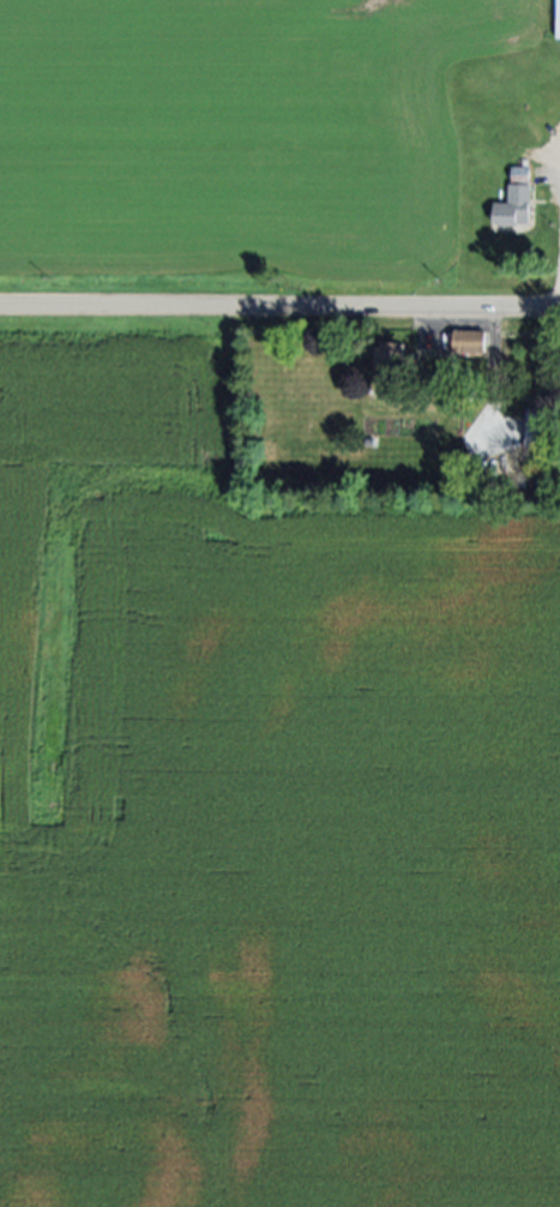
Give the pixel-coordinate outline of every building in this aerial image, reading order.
[(530,167),(530,182),(511,182),(511,167),(530,167)] [(530,186),(530,223),(517,223),(517,228),(500,228),(500,224),(493,224),(493,204),(507,204),(507,186),(530,186)] [(453,331),(486,331),(486,352),(453,352),(453,331)] [(405,348),(405,365),(401,365),(401,372),(381,372),(381,366),(375,366),(375,348),(381,348),(381,343),(399,343),(399,348),(405,348)] [(526,413),(548,413),(548,446),(526,446),(526,413)] [(536,467),(548,467),(548,485),(536,485),(536,467)]
